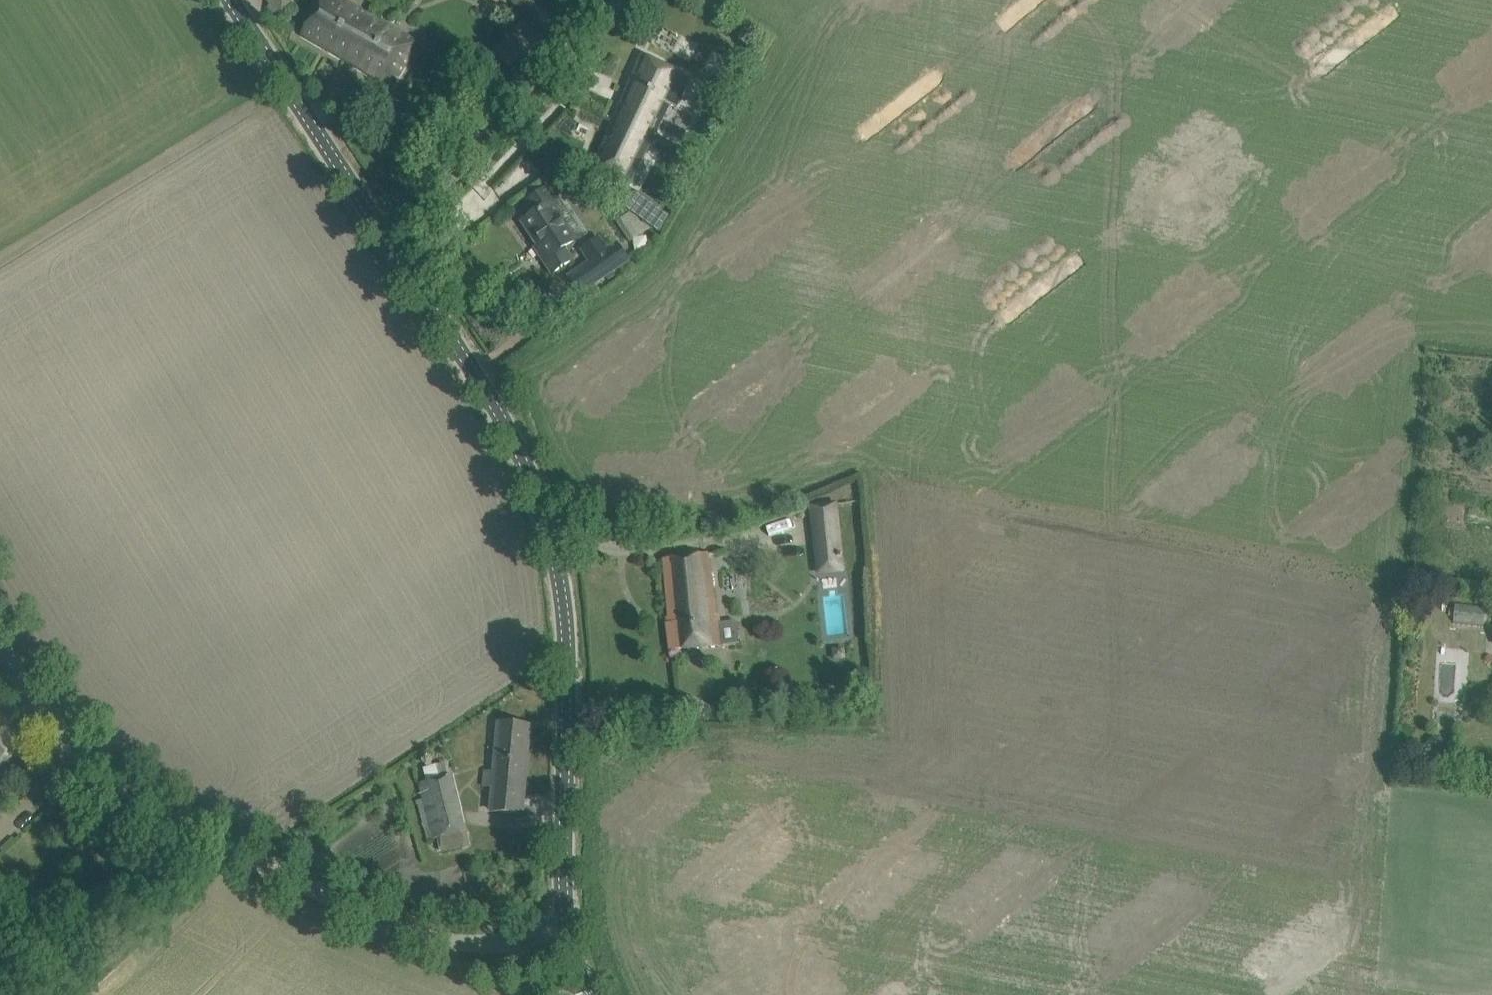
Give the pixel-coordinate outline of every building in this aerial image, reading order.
[(278,17),(296,0),(261,0),(278,17)] [(341,0),(322,0),(312,17),(302,34),(346,60),(371,17),(341,0)] [(533,18),(547,2),(545,0),(512,0),(533,18)] [(625,4),(619,0),(618,0),(612,9),(619,14),(625,4)] [(393,87),(403,70),(418,43),(371,17),(346,60),(393,87)] [(642,55),(594,166),(632,182),(667,99),(673,102),(680,104),(690,79),(677,73),(679,70),(642,55)] [(736,63),(731,73),(743,79),(748,69),(736,63)] [(615,186),(609,197),(629,211),(636,197),(615,186)] [(536,215),(527,221),(528,222),(542,243),(535,248),(553,274),(573,260),(565,248),(576,240),(552,205),(556,203),(548,190),(528,203),(536,215)] [(658,210),(650,226),(660,233),(670,216),(658,210)] [(569,277),(581,293),(629,261),(618,244),(608,251),(599,239),(583,250),(591,262),(569,277)] [(838,503),(811,505),(818,574),(845,571),(838,503)] [(670,623),(667,624),(671,651),(691,648),(722,645),(720,623),(718,623),(708,555),(684,558),(664,560),(670,623)] [(1484,625),(1486,607),(1456,604),(1454,622),(1484,625)] [(23,755),(0,720),(0,770),(23,755)] [(497,775),(487,774),(485,789),(495,790),(493,811),(523,814),(530,726),(501,723),(497,775)] [(470,846),(467,831),(468,831),(454,775),(424,783),(439,838),(442,853),(470,846)]
